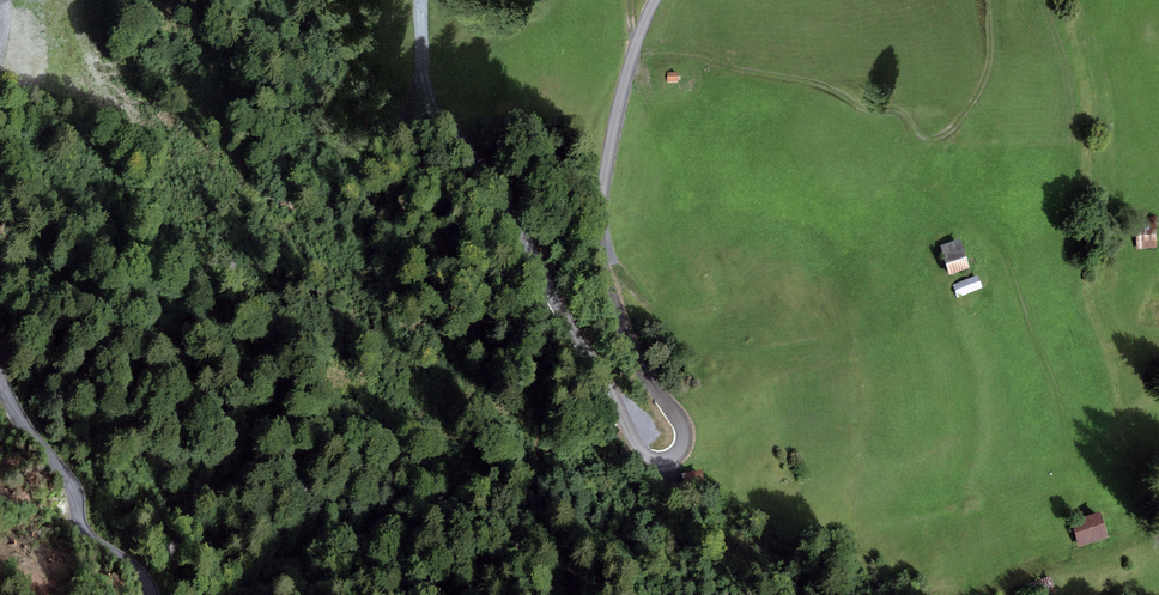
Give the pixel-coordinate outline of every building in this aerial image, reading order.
[(679,74),(668,74),(668,84),(678,84),(679,74)] [(1156,218),(1137,218),(1137,251),(1156,251),(1156,218)] [(961,242),(940,247),(948,278),(969,272),(961,242)] [(977,277),(953,285),(958,299),(982,291),(977,277)] [(1079,546),(1108,539),(1101,511),(1072,519),(1079,546)] [(1050,576),(1028,583),(1032,594),(1048,594),(1056,592),(1050,576)]
